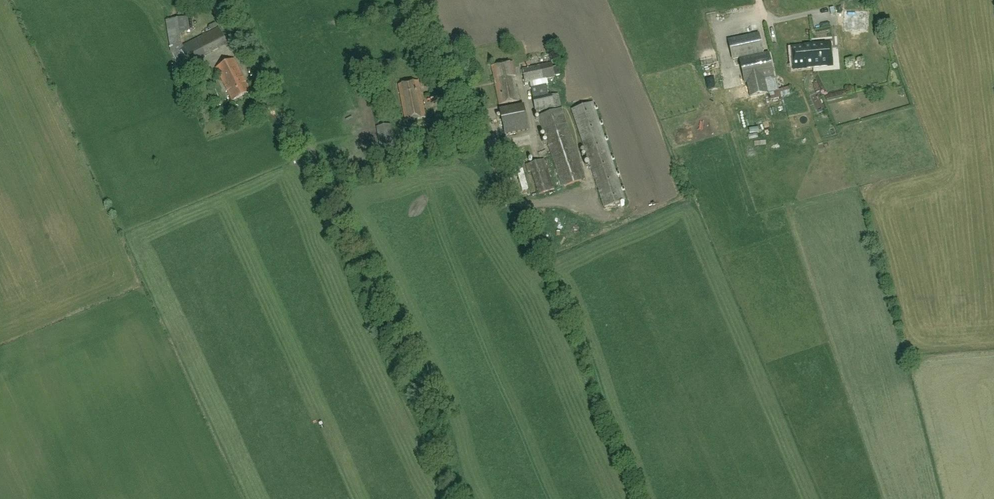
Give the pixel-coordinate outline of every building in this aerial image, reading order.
[(873,4),(849,6),(850,26),(874,24),(873,4)] [(194,25),(204,22),(202,15),(192,18),(194,25)] [(191,30),(186,20),(180,22),(177,17),(167,22),(174,37),(191,30)] [(183,47),(171,52),(179,68),(188,64),(188,65),(227,45),(219,28),(183,47)] [(759,33),(752,34),(728,40),(732,58),(739,57),(744,83),(747,82),(750,96),(756,95),(768,93),(765,78),(774,76),(769,52),(763,54),(759,33)] [(811,45),(813,67),(833,66),(831,43),(811,45)] [(813,67),(811,45),(791,46),(793,69),(813,67)] [(226,50),(218,54),(220,60),(229,56),(226,50)] [(251,91),(234,59),(217,68),(233,100),(251,91)] [(516,77),(514,62),(492,67),(499,104),(518,100),(513,77),(516,77)] [(552,63),(523,69),(526,84),(555,77),(552,63)] [(198,76),(191,79),(199,95),(206,91),(198,76)] [(537,89),(552,85),(550,78),(535,82),(537,89)] [(196,92),(191,79),(185,82),(191,95),(196,92)] [(406,121),(426,116),(419,81),(398,85),(406,121)] [(769,93),(771,101),(792,95),(790,87),(769,93)] [(547,96),(534,99),(536,112),(561,106),(559,94),(547,96)] [(572,109),(605,207),(625,200),(593,102),(572,109)] [(539,115),(540,120),(562,187),(585,179),(561,108),(539,115)] [(390,125),(377,127),(382,149),(394,147),(390,125)] [(554,189),(547,168),(544,158),(526,164),(528,172),(532,171),(539,194),(554,189)]
